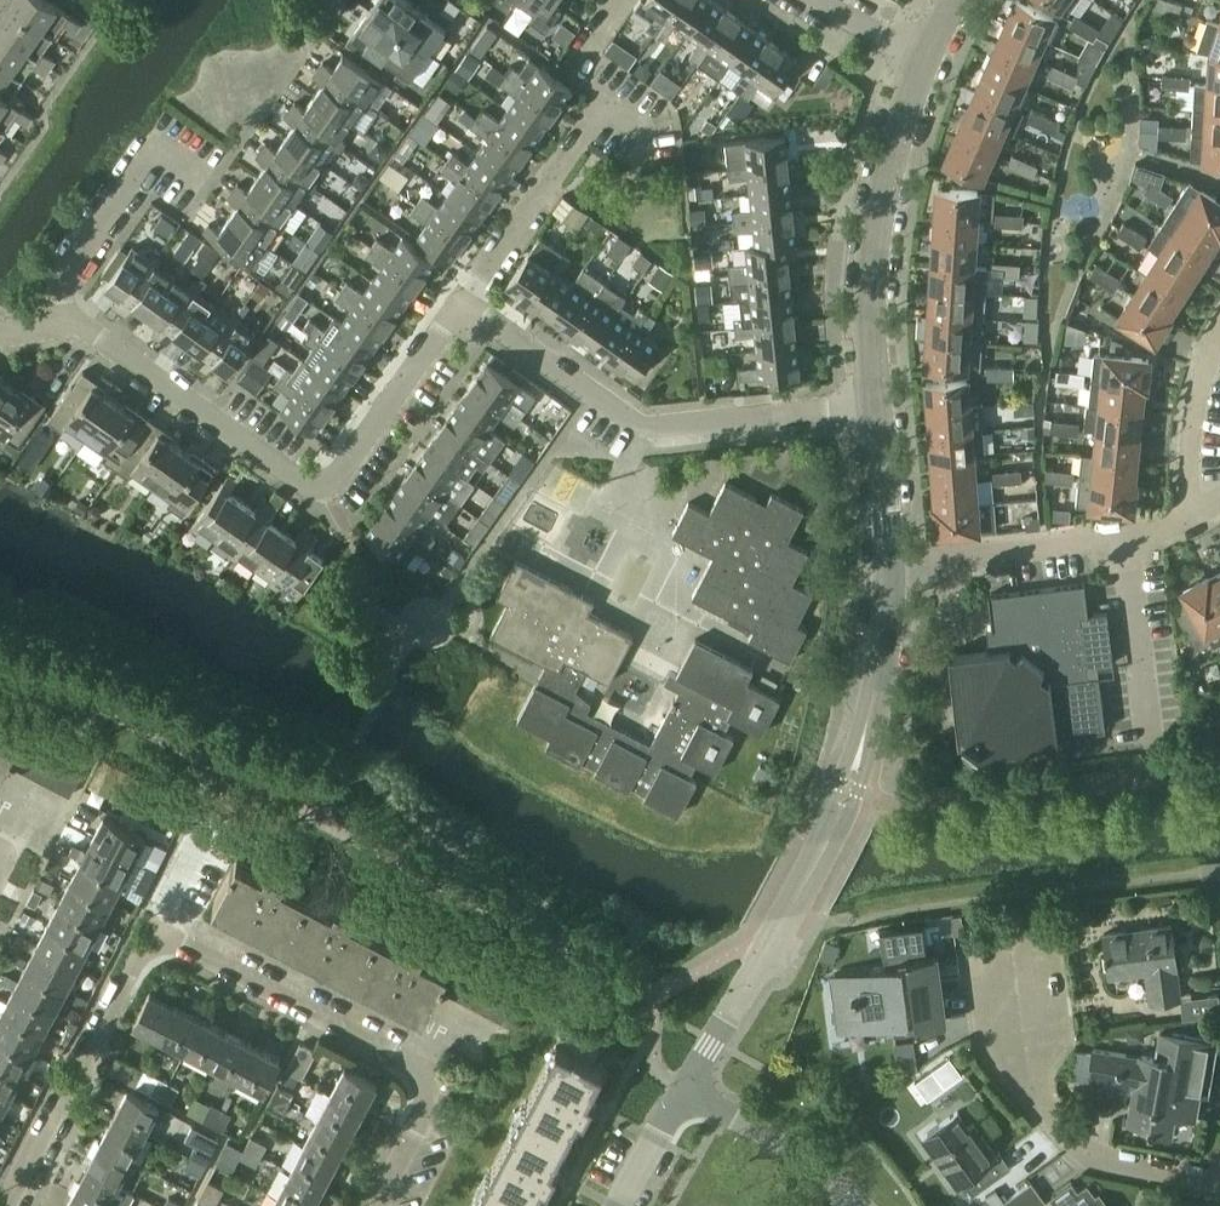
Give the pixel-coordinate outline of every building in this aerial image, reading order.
[(50,66),(54,59),(42,51),(54,34),(4,0),(0,0),(0,31),(50,66)] [(54,34),(63,22),(75,30),(80,23),(48,0),(4,0),(54,34)] [(369,8),(370,9),(399,30),(416,5),(409,0),(375,0),(369,8)] [(444,6),(454,13),(460,5),(452,0),(448,0),(444,6)] [(554,0),(526,0),(553,19),(561,8),(552,2),(554,0)] [(676,0),(638,0),(632,8),(650,21),(646,26),(653,31),(676,0)] [(653,31),(662,38),(673,22),(686,31),(709,0),(676,0),(653,31)] [(686,31),(699,41),(689,56),(697,61),(731,14),(712,0),(709,0),(686,31)] [(1006,22),(1043,38),(1053,14),(1023,0),(1016,0),(1006,22)] [(1059,6),(1067,12),(1076,0),(1051,0),(1059,6)] [(1179,9),(1181,1),(1177,0),(1153,0),(1153,1),(1179,9)] [(1151,6),(1177,15),(1179,9),(1153,1),(1151,6)] [(416,5),(399,30),(428,50),(451,17),(440,10),(434,18),(416,5)] [(363,41),(381,54),(382,54),(399,30),(370,9),(369,8),(345,42),(356,50),(363,41)] [(1068,24),(1080,31),(1086,21),(1075,14),(1074,13),(1068,24)] [(731,14),(697,61),(705,68),(716,53),(729,62),(752,29),(731,14)] [(1086,21),(1080,31),(1092,39),(1099,28),(1075,14),(1086,21)] [(1211,52),(1219,54),(1219,23),(1207,18),(1196,48),(1211,52)] [(552,35),(566,44),(575,31),(561,21),(552,35)] [(1006,22),(996,45),(1032,61),(1043,38),(1006,22)] [(474,40),(483,47),(496,30),(487,23),(485,25),(474,40)] [(752,29),(729,62),(742,71),(731,86),(739,92),(774,44),(752,29)] [(404,83),(428,50),(399,30),(382,54),(381,54),(400,67),(394,76),(404,83)] [(22,79),(33,64),(45,73),(50,66),(0,31),(0,63),(22,79)] [(774,44),(739,92),(740,93),(713,131),(728,130),(748,99),(759,83),(773,93),(796,60),(774,44)] [(996,45),(986,67),(1023,83),(1032,61),(996,45)] [(616,60),(628,68),(637,55),(625,47),(616,60)] [(467,52),(455,69),(468,79),(480,61),(467,52)] [(1209,83),(1219,83),(1219,54),(1211,52),(1209,83)] [(370,104),(371,105),(374,100),(370,97),(382,81),(342,53),(332,68),(322,61),(318,68),(370,104)] [(506,74),(555,108),(571,86),(529,57),(519,71),(512,66),(506,74)] [(640,61),(632,71),(637,75),(645,80),(652,69),(640,61)] [(20,108),(24,102),(12,94),(22,79),(0,63),(0,95),(20,108)] [(1046,74),(1059,80),(1064,69),(1052,63),(1046,74)] [(986,67),(976,90),(1012,106),(1023,83),(986,67)] [(352,122),(353,122),(363,107),(368,110),(371,105),(370,104),(318,68),(313,74),(323,81),(314,95),(352,122)] [(457,94),(468,79),(455,69),(454,69),(443,84),(457,94)] [(1064,69),(1059,80),(1072,86),(1077,75),(1064,69)] [(1161,86),(1175,87),(1176,74),(1162,73),(1161,86)] [(515,94),(507,106),(540,130),(555,108),(506,74),(500,83),(515,94)] [(1176,74),(1175,87),(1189,88),(1190,75),(1176,74)] [(683,82),(675,94),(684,101),(693,89),(683,82)] [(1193,106),(1219,108),(1219,83),(1209,83),(1195,82),(1193,106)] [(976,90),(966,113),(1002,129),(1012,106),(976,90)] [(6,128),(15,115),(26,124),(32,116),(20,108),(0,95),(0,124),(6,128)] [(342,145),(343,145),(346,141),(342,138),(353,122),(352,122),(314,95),(304,108),(294,101),(289,108),(342,145)] [(476,117),(525,152),(540,130),(507,106),(497,120),(482,109),(476,117)] [(1191,131),(1219,133),(1219,108),(1193,106),(1191,131)] [(323,162),(325,163),(335,148),(339,150),(343,145),(342,145),(289,108),(284,115),(294,122),(285,135),(323,162)] [(1026,120),(1039,125),(1045,114),(1032,108),(1026,120)] [(424,112),(412,129),(427,139),(439,122),(424,112)] [(966,113),(956,135),(992,151),(1002,129),(966,113)] [(1045,114),(1039,125),(1052,131),(1057,120),(1045,114)] [(485,136),(476,148),(510,172),(525,152),(476,117),(470,126),(485,136)] [(717,125),(707,117),(700,127),(710,134),(717,125)] [(1158,123),(1157,135),(1172,136),(1172,124),(1186,125),(1158,123)] [(1172,136),(1157,135),(1186,137),(1186,125),(1172,124),(1172,136)] [(1204,159),(1219,160),(1219,133),(1191,131),(1189,158),(1204,159)] [(313,185),(314,186),(317,181),(313,178),(325,163),(323,162),(285,135),(275,149),(265,142),(261,148),(313,185)] [(945,160),(957,165),(981,176),(992,151),(956,135),(945,160)] [(725,142),(727,168),(787,162),(784,136),(725,142)] [(404,139),(394,155),(403,161),(414,146),(404,139)] [(381,160),(389,148),(378,140),(374,146),(375,156),(380,159),(381,160)] [(685,160),(697,158),(695,140),(683,141),(685,160)] [(295,203),(296,204),(307,188),(311,191),(314,186),(313,185),(261,148),(256,156),(266,163),(257,176),(295,203)] [(446,159),(495,194),(510,172),(476,148),(467,162),(452,151),(446,159)] [(1006,164),(1019,170),(1025,159),(1012,153),(1006,164)] [(455,179),(446,192),(479,215),(495,194),(446,159),(440,168),(455,179)] [(1025,159),(1019,170),(1032,176),(1038,165),(1025,159)] [(747,177),(749,193),(789,188),(787,162),(727,168),(728,179),(747,177)] [(387,182),(397,189),(407,175),(397,168),(387,182)] [(360,171),(355,177),(356,184),(363,189),(370,178),(360,171)] [(285,226),(286,226),(289,221),(285,219),(296,204),(295,203),(257,176),(247,189),(237,182),(232,189),(285,226)] [(1142,190),(1154,198),(1161,187),(1149,180),(1142,190)] [(1219,233),(1219,200),(1201,188),(1188,181),(1174,203),(1219,232),(1219,233)] [(701,184),(689,185),(690,196),(702,195),(701,187),(701,184)] [(711,186),(701,187),(702,195),(702,197),(712,196),(711,186)] [(938,187),(936,214),(976,216),(978,190),(938,187)] [(1161,187),(1154,198),(1166,206),(1173,195),(1161,187)] [(731,210),(732,220),(792,215),(789,188),(749,193),(751,208),(731,210)] [(238,203),(228,216),(266,243),(267,244),(278,228),(282,231),(286,226),(285,226),(232,189),(227,196),(238,203)] [(416,202),(464,237),(479,215),(446,192),(437,205),(422,194),(416,202)] [(589,213),(582,209),(563,195),(552,211),(577,228),(589,213)] [(426,223),(416,236),(449,259),(464,237),(416,202),(410,211),(426,223)] [(1161,224),(1207,253),(1219,233),(1219,232),(1174,203),(1161,224)] [(704,208),(689,209),(690,225),(705,223),(704,208)] [(994,224),(1008,225),(1009,212),(995,211),(994,224)] [(1009,212),(1008,225),(1022,226),(1023,213),(1009,212)] [(154,224),(169,234),(176,224),(161,214),(154,224)] [(584,223),(595,232),(601,222),(590,214),(584,223)] [(936,214),(934,238),(974,241),(976,216),(936,214)] [(752,229),(754,243),(754,245),(785,242),(795,241),(792,215),(732,220),(734,231),(752,229)] [(256,259),(267,244),(266,243),(228,216),(219,230),(208,222),(203,230),(255,267),(259,261),(256,259)] [(1116,232),(1127,239),(1134,229),(1122,221),(1116,232)] [(1148,245),(1160,252),(1193,274),(1207,253),(1161,224),(1148,245)] [(690,229),(692,243),(707,241),(705,227),(690,229)] [(1134,229),(1127,239),(1140,247),(1146,236),(1134,229)] [(185,259),(200,237),(190,230),(174,252),(185,259)] [(318,232),(310,244),(318,249),(319,250),(320,250),(327,239),(318,232)] [(619,260),(631,243),(618,234),(605,250),(619,260)] [(370,246),(419,281),(435,258),(402,235),(393,249),(376,237),(370,246)] [(505,284),(527,300),(562,251),(540,235),(528,252),(505,284)] [(934,238),(933,263),(972,266),(973,264),(974,241),(934,238)] [(205,241),(197,252),(212,262),(220,251),(205,241)] [(308,242),(294,262),(304,269),(318,249),(310,244),(308,242)] [(727,263),(728,267),(728,274),(788,267),(785,242),(754,245),(754,243),(744,244),(746,262),(727,263)] [(109,277),(104,283),(119,293),(112,304),(119,309),(156,256),(157,255),(160,251),(155,247),(148,257),(131,245),(127,251),(120,246),(101,272),(109,277)] [(379,265),(370,278),(404,302),(419,281),(370,246),(364,254),(379,265)] [(706,250),(694,252),(695,267),(709,266),(712,266),(711,250),(706,250)] [(562,251),(527,300),(549,315),(572,282),(559,273),(570,257),(562,251)] [(1147,273),(1180,294),(1193,274),(1160,252),(1147,273)] [(156,256),(119,309),(125,313),(133,303),(146,313),(174,275),(174,274),(158,263),(161,259),(157,255),(156,256)] [(296,283),(304,270),(292,261),(283,274),(296,283)] [(990,273),(1005,274),(1005,262),(991,261),(990,273)] [(1005,262),(1005,274),(1019,275),(1020,263),(1005,262)] [(933,263),(931,288),(985,292),(987,266),(973,264),(972,266),(933,263)] [(1089,274),(1101,281),(1108,271),(1096,263),(1089,274)] [(651,276),(665,286),(674,274),(660,264),(651,276)] [(572,282),(549,315),(570,330),(604,282),(596,275),(583,267),(572,282)] [(728,274),(730,284),(731,299),(740,299),(791,294),(788,267),(728,274)] [(1108,271),(1101,281),(1113,289),(1120,278),(1108,271)] [(1167,315),(1180,294),(1147,273),(1133,294),(1167,315)] [(174,275),(146,313),(160,322),(152,332),(159,337),(197,284),(191,280),(188,284),(174,274),(174,275)] [(340,289),(389,323),(404,302),(370,278),(361,291),(346,280),(340,289)] [(260,300),(270,287),(261,280),(251,294),(260,300)] [(604,282),(570,330),(592,346),(615,312),(602,303),(613,287),(604,282)] [(695,284),(697,302),(713,301),(711,282),(695,284)] [(197,284),(159,337),(166,342),(173,332),(187,342),(214,303),(214,302),(199,292),(202,288),(197,284)] [(931,288),(930,312),(983,316),(985,292),(931,288)] [(349,308),(340,321),(374,344),(389,323),(340,289),(334,297),(349,308)] [(740,299),(741,314),(733,315),(734,326),(793,320),(791,294),(740,299)] [(1169,316),(1167,315),(1133,294),(1119,317),(1155,340),(1169,316)] [(1038,295),(1024,295),(1023,315),(1037,316),(1038,295)] [(214,303),(187,342),(200,351),(193,361),(200,366),(238,312),(232,308),(229,313),(214,302),(214,303)] [(697,303),(699,321),(710,321),(708,302),(697,303)] [(622,303),(615,312),(592,346),(613,361),(647,312),(638,306),(634,311),(622,303)] [(238,312),(200,366),(206,370),(213,360),(228,371),(256,331),(239,320),(242,315),(238,312)] [(647,312),(613,361),(635,376),(658,344),(643,334),(655,318),(647,312)] [(930,312),(928,337),(981,340),(983,316),(930,312)] [(310,331),(359,366),(374,344),(340,321),(334,316),(325,329),(316,323),(309,318),(303,326),(310,331)] [(1038,340),(1039,319),(1025,319),(1024,339),(1038,340)] [(753,334),(755,349),(796,344),(793,320),(734,326),(735,336),(753,334)] [(319,351),(310,363),(344,387),(359,366),(310,331),(304,340),(319,351)] [(926,364),(966,367),(979,368),(981,340),(928,337),(926,364)] [(738,368),(739,379),(799,373),(796,344),(755,349),(757,366),(738,368)] [(1093,352),(1091,378),(1143,384),(1143,385),(1146,385),(1148,358),(1106,353),(1093,352)] [(493,353),(487,361),(499,369),(504,362),(493,353)] [(280,374),(329,408),(344,387),(310,363),(302,357),(293,371),(286,366),(280,374)] [(471,382),(520,417),(526,409),(509,397),(519,383),(499,369),(487,361),(487,360),(471,382)] [(984,378),(999,378),(999,365),(984,365),(984,378)] [(999,365),(999,378),(1013,378),(1013,365),(999,365)] [(1054,381),(1068,383),(1070,370),(1055,369),(1054,381)] [(1070,370),(1068,383),(1083,384),(1084,372),(1070,370)] [(313,431),(329,408),(280,374),(274,383),(290,394),(280,408),(313,431)] [(927,380),(929,407),(968,404),(966,377),(927,380)] [(9,385),(0,378),(0,398),(9,385)] [(1091,378),(1088,403),(1140,409),(1143,385),(1143,384),(1091,378)] [(489,427),(490,427),(498,415),(514,425),(520,417),(471,382),(456,404),(489,427)] [(71,386),(47,419),(62,429),(64,426),(85,440),(113,399),(92,384),(84,395),(71,386)] [(0,398),(0,445),(11,453),(35,420),(35,419),(46,404),(31,394),(28,398),(9,385),(0,398)] [(113,399),(85,440),(103,453),(100,457),(115,467),(147,423),(150,419),(136,409),(133,413),(113,399)] [(1013,401),(1014,413),(1034,412),(1034,399),(1013,401)] [(1083,428),(1098,429),(1138,433),(1140,409),(1088,403),(1086,403),(1083,428)] [(441,425),(490,459),(505,439),(490,427),(489,427),(456,404),(441,425)] [(929,407),(931,432),(970,428),(968,404),(929,407)] [(1049,431),(1063,432),(1064,420),(1050,418),(1049,431)] [(1064,420),(1063,432),(1078,434),(1079,421),(1064,420)] [(147,423),(115,467),(129,477),(131,473),(151,487),(180,446),(147,423)] [(426,446),(469,476),(476,464),(483,469),(490,459),(441,425),(426,446)] [(42,426),(18,460),(31,469),(55,436),(42,426)] [(931,432),(933,456),(972,453),(984,452),(982,428),(970,428),(931,432)] [(1098,429),(1095,454),(1135,458),(1138,433),(1098,429)] [(1032,448),(1031,435),(1019,436),(1020,449),(1032,448)] [(180,446),(151,487),(170,500),(167,504),(182,514),(216,466),(202,456),(199,460),(180,446)] [(411,468),(459,502),(475,481),(469,477),(469,476),(426,446),(411,468)] [(933,456),(934,481),(974,478),(972,453),(933,456)] [(1081,453),(1078,477),(1132,483),(1133,482),(1135,458),(1095,454),(1081,453)] [(509,472),(520,480),(526,473),(514,465),(509,472)] [(1046,467),(1044,480),(1058,481),(1060,469),(1046,467)] [(395,490),(429,513),(444,523),(453,511),(459,502),(411,468),(395,490)] [(1006,469),(1007,481),(1021,480),(1020,468),(1006,469)] [(993,483),(1007,481),(1006,469),(992,470),(993,483)] [(1060,469),(1058,481),(1072,483),(1074,470),(1060,469)] [(228,474),(190,528),(196,532),(199,528),(215,539),(242,500),(228,490),(236,480),(228,474)] [(1075,503),(1090,505),(1132,509),(1135,482),(1133,482),(1132,483),(1078,477),(1075,503)] [(936,505),(976,503),(974,478),(934,481),(936,505)] [(42,481),(37,489),(44,494),(49,486),(42,481)] [(748,638),(763,646),(789,660),(806,628),(796,623),(812,592),(792,581),(808,550),(787,539),(803,508),(772,492),(766,502),(725,481),(709,512),(688,501),(671,533),(713,554),(691,595),(753,628),(748,638)] [(493,494),(504,502),(511,493),(499,485),(493,494)] [(380,511),(429,545),(436,550),(442,542),(420,526),(429,513),(395,490),(380,511)] [(242,500),(215,539),(229,549),(226,553),(232,557),(270,504),(262,499),(254,509),(242,500)] [(935,532),(978,529),(976,503),(936,505),(933,505),(935,532)] [(270,504),(232,557),(236,560),(239,556),(255,567),(282,528),(269,518),(276,508),(270,504)] [(477,515),(486,522),(492,514),(483,507),(477,515)] [(364,533),(397,556),(407,563),(416,549),(423,554),(429,545),(380,511),(364,533)] [(1024,516),(1026,527),(1026,528),(1040,526),(1038,514),(1024,516)] [(464,536),(474,544),(481,534),(470,526),(464,536)] [(282,528),(255,567),(270,578),(267,582),(272,586),(310,533),(302,527),(295,537),(282,528)] [(310,533),(272,586),(277,589),(280,585),(295,596),(323,557),(309,547),(316,537),(310,533)] [(447,556),(461,566),(466,558),(452,548),(447,556)] [(440,571),(449,578),(458,566),(449,559),(440,571)] [(507,601),(491,633),(536,656),(546,661),(559,668),(548,689),(535,682),(535,683),(517,718),(550,735),(545,745),(579,763),(581,759),(596,766),(594,771),(628,788),(630,784),(645,792),(643,796),(678,814),(696,779),(689,776),(696,761),(715,770),(733,736),(723,731),(731,717),(761,732),(779,697),(774,695),(772,694),(758,686),(746,680),(751,669),(693,639),(676,673),(685,678),(679,689),(651,744),(586,710),(590,703),(575,689),(585,669),(607,680),(631,634),(586,610),(576,605),(582,594),(515,559),(513,563),(496,595),(507,601)] [(1219,601),(1219,568),(1206,575),(1219,601)] [(1210,640),(1213,644),(1219,640),(1219,601),(1206,575),(1182,588),(1196,614),(1181,622),(1195,648),(1210,640)] [(948,653),(952,683),(958,734),(962,733),(963,746),(977,743),(977,748),(1057,738),(1057,735),(1105,728),(1097,664),(1112,662),(1106,610),(1088,612),(1084,582),(987,594),(993,648),(948,653)] [(15,740),(0,732),(0,771),(5,761),(15,740)] [(18,734),(15,740),(5,761),(19,768),(32,742),(18,734)] [(19,768),(69,795),(83,769),(32,742),(19,768)] [(102,757),(88,784),(106,794),(110,786),(121,767),(102,757)] [(764,784),(771,770),(759,764),(752,777),(764,784)] [(121,767),(110,786),(129,796),(139,777),(124,769),(121,767)] [(104,814),(92,836),(134,858),(146,836),(104,814)] [(74,843),(69,852),(81,858),(123,880),(124,880),(134,858),(92,836),(85,849),(74,843)] [(285,940),(308,893),(282,880),(284,874),(275,870),(266,865),(263,870),(237,856),(212,902),(244,919),(254,924),(285,940)] [(51,858),(47,866),(57,872),(62,863),(51,858)] [(81,858),(69,879),(112,901),(123,880),(81,858)] [(34,886),(49,894),(55,884),(40,876),(34,886)] [(69,879),(58,901),(100,923),(112,901),(69,879)] [(36,905),(42,892),(33,888),(26,901),(36,905)] [(354,976),(379,931),(351,916),(354,911),(345,906),(336,901),(333,906),(308,893),(285,940),(309,952),(354,976)] [(58,901),(47,922),(89,944),(100,923),(58,901)] [(20,918),(31,923),(35,916),(24,910),(20,918)] [(47,922),(36,944),(78,966),(89,944),(47,922)] [(885,965),(834,972),(842,1030),(939,1017),(932,959),(927,960),(922,922),(880,928),(885,965)] [(1150,1002),(1181,998),(1170,923),(1102,933),(1108,974),(1145,969),(1150,1002)] [(402,943),(379,931),(354,976),(393,997),(424,1013),(437,987),(447,966),(421,952),(423,947),(415,942),(405,937),(402,943)] [(36,944),(25,965),(67,987),(78,966),(36,944)] [(447,966),(437,987),(501,1021),(515,995),(452,962),(450,961),(447,966)] [(25,965),(13,987),(55,1009),(67,987),(25,965)] [(13,987),(2,1009),(44,1031),(55,1009),(13,987)] [(149,991),(132,1023),(158,1037),(175,1005),(149,991)] [(1188,1000),(1191,1017),(1209,1015),(1206,997),(1188,1000)] [(175,1005),(158,1037),(184,1050),(201,1018),(175,1005)] [(0,1012),(0,1035),(33,1052),(44,1031),(2,1009),(0,1012)] [(1204,1091),(1216,1027),(1217,1021),(1195,1017),(1193,1033),(1163,1028),(1158,1057),(1141,1054),(1141,1056),(1092,1047),(1086,1082),(1120,1088),(1122,1082),(1136,1084),(1129,1122),(1170,1129),(1173,1111),(1194,1115),(1198,1090),(1204,1091)] [(201,1018),(184,1050),(210,1064),(227,1032),(201,1018)] [(564,1036),(560,1043),(593,1060),(601,1046),(568,1029),(564,1036)] [(227,1032),(210,1064),(236,1078),(253,1045),(227,1032)] [(22,1074),(33,1052),(0,1035),(0,1062),(22,1074)] [(894,1043),(898,1070),(916,1067),(912,1040),(894,1043)] [(539,1074),(519,1111),(565,1135),(579,1110),(584,1113),(589,1104),(591,1098),(593,1095),(588,1092),(602,1065),(593,1060),(560,1043),(556,1041),(539,1074)] [(299,1042),(286,1069),(301,1077),(315,1051),(299,1042)] [(253,1045),(236,1078),(262,1091),(279,1059),(253,1045)] [(116,1054),(108,1070),(134,1084),(142,1068),(116,1054)] [(10,1095),(22,1074),(0,1062),(0,1090),(10,1095)] [(343,1066),(330,1092),(362,1108),(376,1082),(343,1066)] [(142,1068),(134,1084),(160,1098),(168,1081),(158,1075),(156,1078),(142,1070),(142,1068)] [(168,1081),(160,1098),(170,1103),(179,1086),(168,1081)] [(278,1083),(273,1093),(288,1101),(293,1091),(278,1083)] [(127,1089),(114,1114),(146,1131),(159,1106),(127,1089)] [(10,1095),(0,1090),(0,1115),(10,1095)] [(330,1092),(317,1117),(348,1134),(362,1108),(330,1092)] [(273,1093),(266,1105),(283,1113),(288,1101),(273,1093)] [(210,1102),(201,1119),(212,1125),(221,1107),(210,1102)] [(221,1107),(212,1125),(222,1130),(231,1112),(221,1107)] [(973,1125),(969,1127),(957,1110),(923,1134),(957,1181),(960,1179),(971,1194),(1010,1166),(998,1150),(994,1153),(973,1125)] [(501,1147),(483,1181),(529,1205),(542,1179),(548,1182),(549,1179),(552,1174),(555,1168),(557,1165),(552,1162),(565,1135),(519,1111),(501,1147)] [(114,1114),(100,1141),(132,1158),(146,1131),(114,1114)] [(317,1117),(303,1143),(335,1160),(348,1134),(317,1117)] [(195,1145),(190,1154),(200,1160),(205,1162),(205,1163),(218,1138),(191,1124),(184,1139),(195,1145)] [(250,1135),(245,1145),(261,1153),(266,1144),(250,1135)] [(100,1141),(87,1166),(91,1169),(112,1179),(119,1183),(132,1158),(100,1141)] [(303,1143),(290,1169),(322,1186),(335,1160),(303,1143)] [(255,1164),(261,1153),(245,1145),(239,1156),(255,1164)] [(200,1160),(190,1155),(184,1165),(200,1174),(205,1162),(200,1160)] [(86,1167),(72,1192),(73,1192),(99,1205),(126,1205),(133,1192),(112,1179),(91,1169),(86,1167)] [(276,1195),(296,1205),(311,1205),(322,1186),(290,1169),(276,1195)] [(1050,1193),(1060,1205),(1106,1205),(1096,1193),(1087,1180),(1078,1187),(1077,1187),(1071,1178),(1050,1193)] [(207,1179),(202,1189),(218,1198),(224,1187),(207,1179)] [(529,1205),(483,1181),(470,1205),(528,1205),(529,1205)] [(1002,1201),(1006,1205),(1038,1205),(1045,1201),(1030,1181),(1008,1197),(1002,1201)] [(985,1196),(993,1205),(996,1205),(1002,1201),(1008,1197),(1004,1191),(1000,1194),(996,1188),(985,1196)] [(197,1199),(209,1205),(214,1205),(218,1198),(202,1189),(197,1199)] [(66,1205),(99,1205),(73,1192),(66,1205)] [(270,1205),(296,1205),(276,1195),(270,1205)] [(163,1205),(183,1205),(168,1196),(163,1205)]
